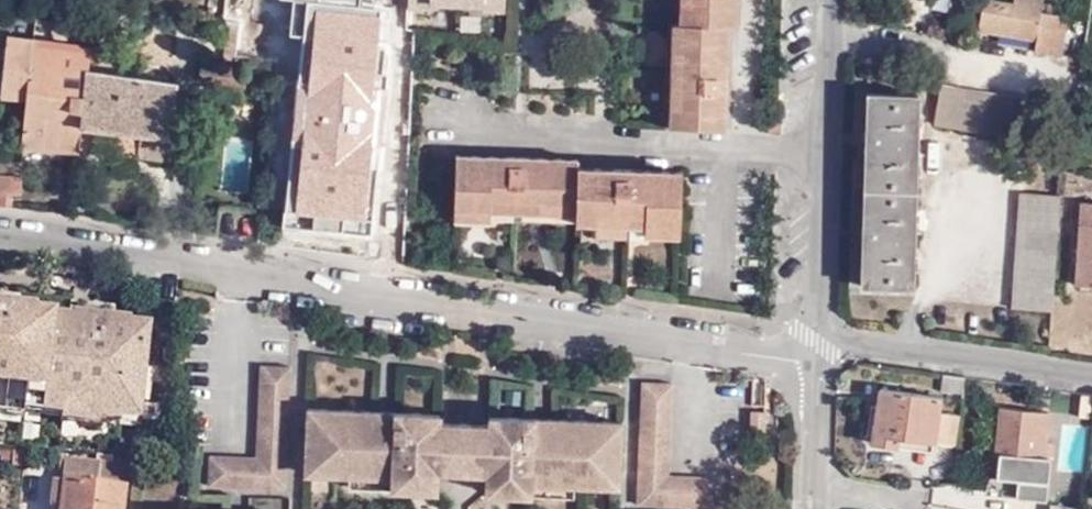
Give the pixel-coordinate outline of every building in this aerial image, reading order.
[(222,18),(238,21),(256,24),(259,0),(225,0),(222,18)] [(503,0),(408,0),(407,6),(429,7),(429,2),(481,5),(481,10),(503,12),(503,0)] [(678,23),(726,23),(733,24),(733,0),(679,0),(678,23)] [(1010,5),(1006,28),(1036,32),(1034,51),(1060,55),(1066,16),(1040,12),(1041,0),(1039,0),(1014,0),(1014,6),(1010,5)] [(1006,28),(1010,5),(981,1),(978,24),(1006,28)] [(669,127),(672,23),(666,23),(663,126),(669,127)] [(726,23),(678,23),(672,23),(669,127),(724,128),(726,74),(713,73),(713,57),(726,58),(726,23)] [(401,79),(412,80),(415,27),(406,25),(404,25),(401,79)] [(27,90),(32,38),(9,36),(2,95),(27,97),(27,90)] [(88,69),(91,45),(32,38),(27,90),(65,96),(81,100),(84,69),(88,69)] [(726,74),(726,58),(713,57),(713,73),(726,74)] [(80,113),(77,147),(166,158),(175,83),(88,69),(84,69),(81,100),(80,113)] [(1039,102),(940,85),(934,125),(1033,141),(1039,102)] [(65,96),(27,90),(27,97),(23,147),(76,152),(77,147),(80,113),(63,110),(65,96)] [(917,95),(868,94),(863,285),(912,287),(917,95)] [(63,110),(80,113),(81,100),(65,96),(63,110)] [(455,154),(453,210),(490,212),(491,201),(574,204),(574,215),(574,221),(594,222),(595,213),(643,214),(643,224),(678,225),(679,170),(643,169),(643,182),(626,182),(626,169),(574,167),(575,159),(538,158),(538,172),(521,171),(521,157),(455,154)] [(538,158),(521,157),(521,171),(538,172),(538,158)] [(643,169),(626,169),(626,182),(643,182),(643,169)] [(0,173),(0,192),(20,193),(21,174),(0,173)] [(1013,308),(1050,310),(1059,195),(1021,193),(1013,308)] [(491,201),(490,212),(574,215),(574,204),(491,201)] [(1081,204),(1075,287),(1091,287),(1091,204),(1081,204)] [(490,212),(453,210),(453,219),(490,220),(490,212)] [(595,213),(594,222),(628,223),(643,224),(643,214),(595,213)] [(643,224),(628,223),(628,237),(643,237),(643,232),(643,224)] [(678,225),(643,224),(643,232),(678,233),(678,225)] [(20,417),(21,411),(22,390),(42,393),(50,319),(32,317),(32,314),(13,311),(14,298),(0,297),(0,414),(20,417)] [(71,304),(70,315),(89,318),(90,307),(71,304)] [(50,319),(42,393),(62,395),(60,416),(60,421),(96,425),(96,420),(98,399),(138,404),(145,330),(127,328),(127,325),(109,322),(109,309),(90,307),(89,318),(70,315),(69,321),(50,319)] [(290,366),(259,364),(256,456),(208,454),(207,483),(285,486),(290,366)] [(671,382),(640,381),(636,503),(714,507),(715,477),(667,475),(671,382)] [(22,390),(21,411),(41,414),(42,393),(22,390)] [(897,439),(933,444),(954,446),(957,416),(938,414),(939,399),(880,391),(872,444),(896,447),(897,439)] [(42,393),(41,414),(60,416),(62,395),(42,393)] [(1084,418),(1087,396),(1076,395),(1074,417),(1084,418)] [(98,399),(96,420),(117,422),(117,419),(136,421),(138,404),(98,399)] [(439,412),(394,410),(394,418),(377,418),(377,409),(307,407),(304,471),(349,473),(436,476),(436,469),(438,420),(439,412)] [(1046,412),(998,407),(992,454),(996,454),(994,477),(1007,479),(1006,492),(1022,494),(1025,497),(1043,499),(1049,444),(1043,443),(1046,412)] [(394,418),(394,410),(377,409),(377,418),(394,418)] [(763,410),(751,409),(750,433),(762,434),(763,410)] [(488,414),(488,423),(486,471),(486,480),(574,483),(618,486),(620,421),(548,417),(548,425),(533,424),(533,416),(488,414)] [(548,417),(533,416),(533,424),(548,425),(548,417)] [(488,423),(438,420),(436,469),(486,471),(488,423)] [(933,452),(933,444),(897,439),(896,447),(933,452)] [(96,467),(113,468),(114,458),(98,457),(96,467)] [(113,468),(96,467),(64,463),(63,486),(61,508),(121,508),(123,494),(96,491),(96,479),(126,481),(127,470),(113,468)] [(436,476),(349,473),(349,486),(435,490),(436,476)] [(574,483),(486,480),(485,492),(574,496),(574,483)] [(50,508),(61,508),(63,486),(52,485),(50,508)]
